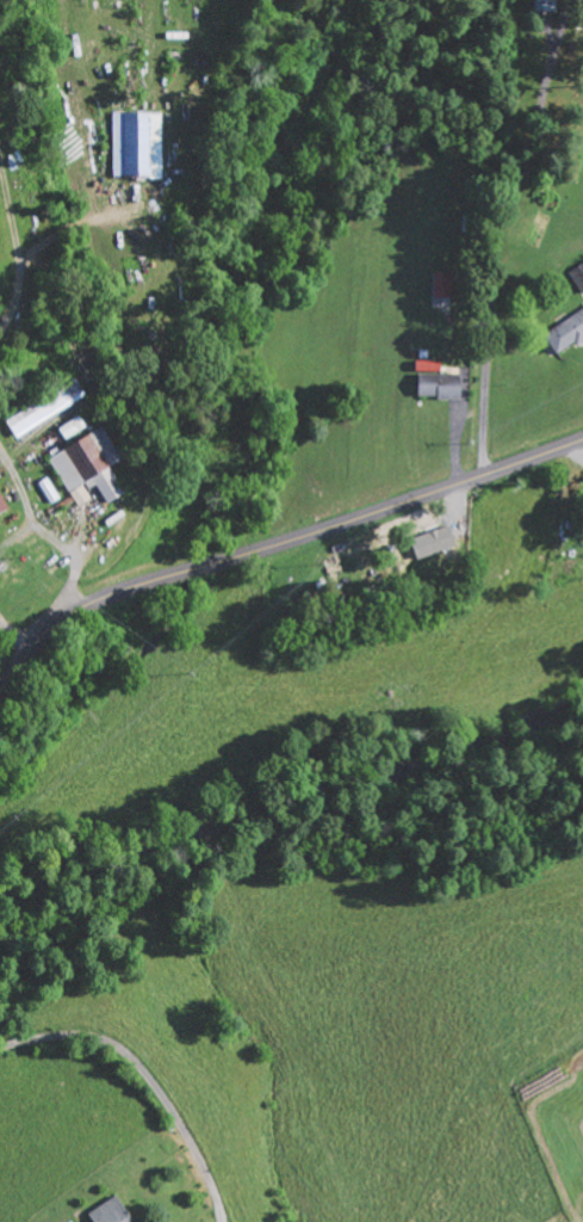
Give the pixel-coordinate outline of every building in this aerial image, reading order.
[(572,272),(582,287),(582,264),(572,272)] [(455,272),(436,272),(437,297),(455,296),(455,272)] [(547,331),(558,352),(582,339),(582,311),(547,331)] [(464,373),(426,372),(427,368),(421,368),(420,397),(463,398),(464,373)] [(7,418),(18,437),(89,397),(78,378),(7,418)] [(88,426),(81,415),(61,428),(68,439),(88,426)] [(51,457),(79,507),(93,499),(88,490),(98,484),(109,503),(127,493),(112,465),(123,459),(105,426),(51,457)] [(51,504),(60,500),(50,478),(41,482),(51,504)] [(0,491),(0,514),(8,510),(0,491)] [(412,538),(419,558),(458,545),(451,525),(412,538)] [(117,1195),(90,1214),(96,1221),(136,1221),(117,1195)]
